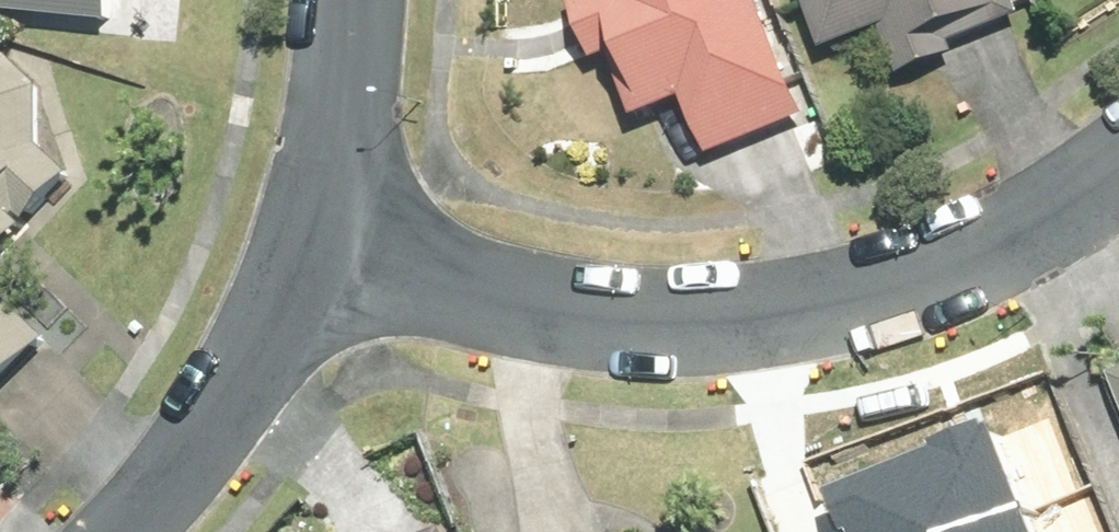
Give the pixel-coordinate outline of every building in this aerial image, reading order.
[(2,2),(126,12),(127,0),(2,0),(2,2)] [(583,12),(607,72),(623,65),(650,134),(699,114),(719,163),(817,124),(768,0),(612,0),(583,12)] [(836,64),(894,41),(914,92),(970,70),(964,55),(1032,28),(1021,0),(810,0),(836,64)] [(90,301),(24,241),(89,170),(74,91),(53,55),(12,44),(0,45),(0,400),(90,301)] [(821,491),(837,530),(843,527),(845,531),(951,531),(1019,505),(986,426),(821,491)] [(1019,505),(951,531),(1029,531),(1019,505)] [(445,520),(412,531),(449,531),(445,520)] [(616,521),(589,531),(620,531),(616,521)]
